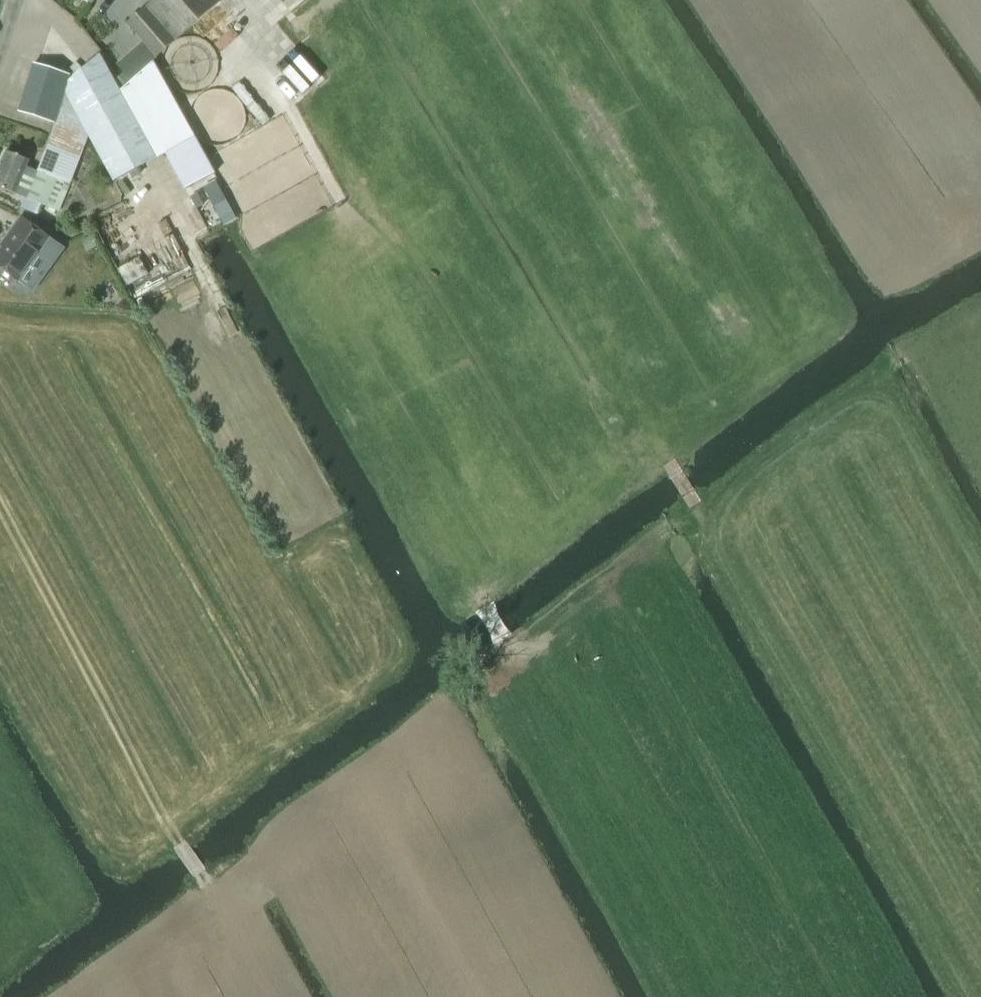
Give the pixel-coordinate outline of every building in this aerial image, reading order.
[(116,64),(130,80),(153,60),(221,1),(221,0),(152,0),(126,23),(143,41),(116,64)] [(55,124),(37,169),(70,182),(88,136),(112,181),(156,158),(158,157),(194,138),(175,103),(152,62),(121,89),(119,91),(99,53),(80,70),(68,81),(64,93),(55,124)] [(33,63),(17,111),(51,122),(66,74),(33,63)] [(0,164),(0,188),(15,194),(16,190),(26,166),(28,161),(5,151),(5,152),(0,164)] [(26,166),(16,190),(26,194),(28,195),(27,198),(59,211),(70,182),(37,169),(37,171),(36,171),(35,170),(26,166)] [(215,181),(203,188),(223,225),(225,224),(236,218),(215,181)] [(0,251),(0,268),(17,281),(18,280),(18,279),(26,268),(37,253),(45,259),(52,264),(56,257),(63,248),(20,217),(4,240),(6,242),(0,251)]
